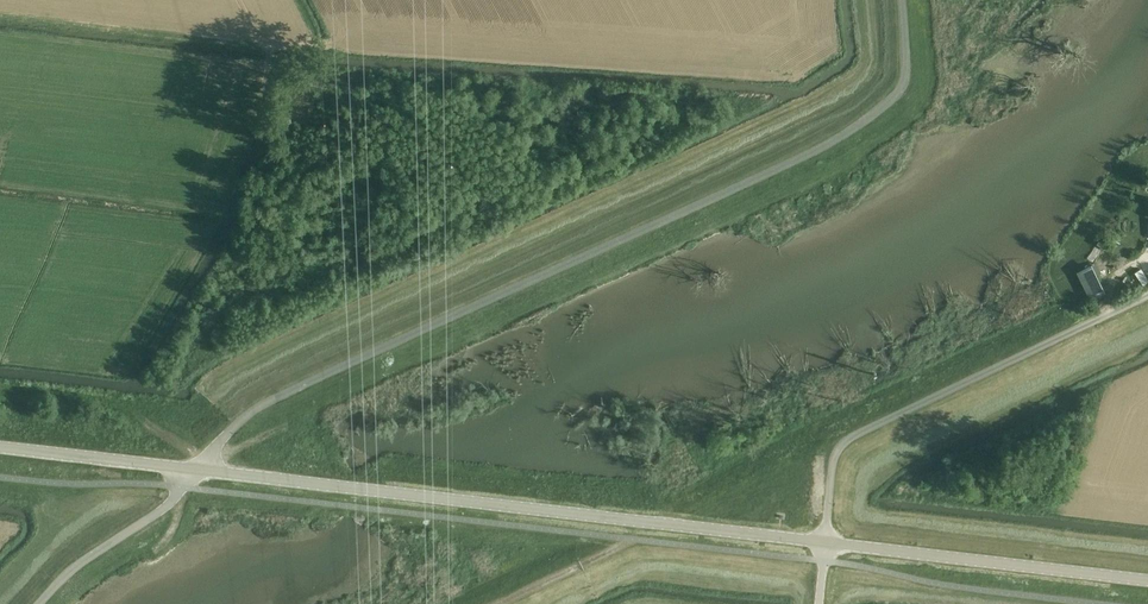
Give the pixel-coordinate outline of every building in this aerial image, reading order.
[(1091,265),(1084,268),(1098,296),(1103,293),(1105,293),(1102,287),(1096,275),(1092,266),(1091,265)]
